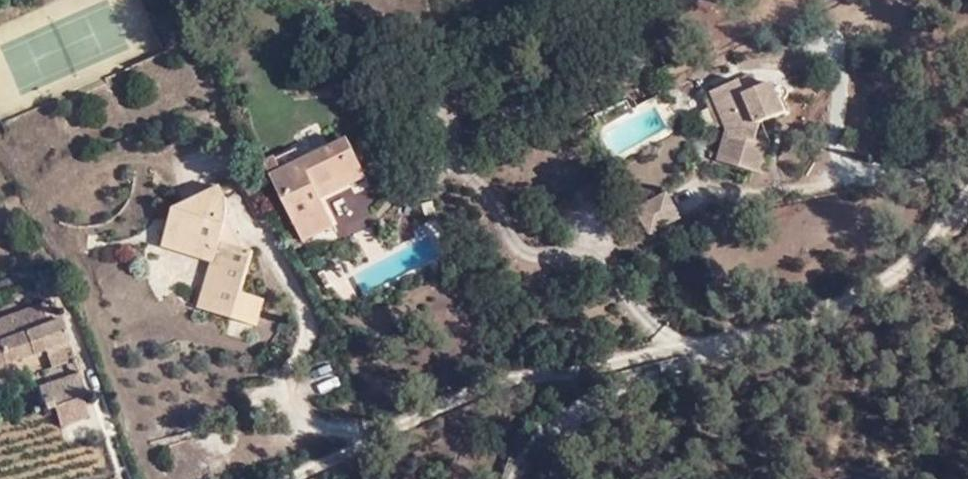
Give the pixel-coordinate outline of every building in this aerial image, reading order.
[(750,96),(764,91),(758,76),(746,81),(750,96)] [(716,91),(729,124),(730,129),(720,160),(762,175),(773,144),(757,139),(762,123),(788,114),(777,86),(764,91),(750,96),(746,81),(716,91)] [(718,128),(729,124),(716,91),(707,93),(718,128)] [(330,225),(317,198),(362,175),(356,164),(344,137),(299,159),(292,146),(262,161),(300,239),(330,225)] [(212,251),(209,261),(198,305),(253,322),(261,300),(239,292),(251,250),(245,248),(236,248),(223,226),(223,209),(225,204),(216,184),(172,206),(179,209),(174,235),(212,251)] [(669,189),(661,194),(666,210),(642,220),(650,231),(681,217),(669,189)] [(666,210),(661,194),(636,206),(642,220),(666,210)] [(159,245),(209,261),(212,251),(174,235),(179,209),(172,206),(159,245)] [(236,248),(245,248),(223,209),(223,226),(236,248)] [(327,280),(345,271),(349,263),(346,257),(322,270),(327,280)] [(322,285),(328,281),(327,280),(322,270),(315,274),(322,285)] [(47,348),(67,341),(61,322),(47,326),(39,306),(0,321),(0,366),(47,348)] [(67,341),(47,348),(54,365),(72,359),(67,341)] [(36,386),(45,410),(88,394),(77,372),(36,386)]
